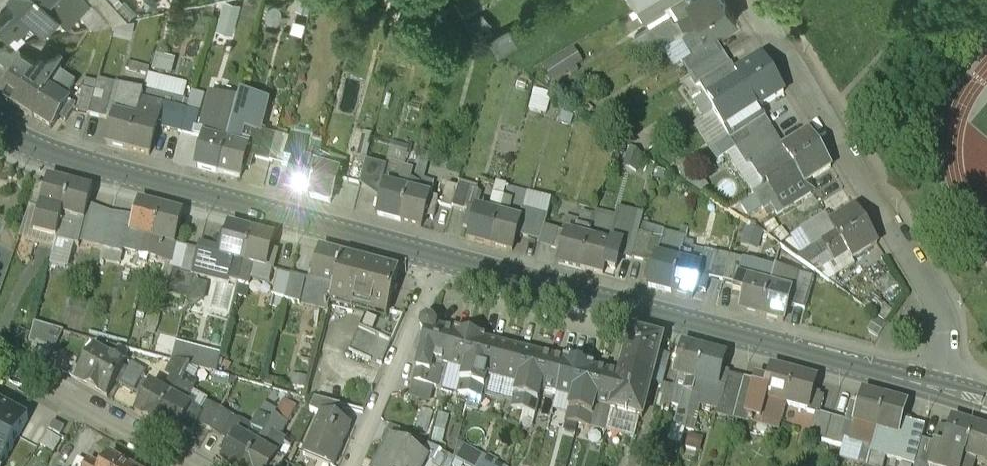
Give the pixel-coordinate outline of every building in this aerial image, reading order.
[(18,4),(10,12),(24,26),(32,18),(45,32),(61,16),(45,0),(14,0),(18,4)] [(61,16),(68,24),(89,4),(85,0),(45,0),(61,16)] [(111,23),(127,20),(109,0),(89,0),(111,23)] [(241,2),(234,0),(223,0),(215,25),(232,31),(241,2)] [(689,0),(693,8),(700,18),(725,2),(723,0),(689,0)] [(725,2),(700,18),(706,28),(682,43),(689,55),(713,39),(711,35),(736,19),(725,2)] [(693,8),(673,20),(676,24),(682,20),(685,27),(700,18),(693,8)] [(10,12),(0,21),(0,22),(19,42),(29,32),(24,26),(10,12)] [(685,27),(655,45),(662,55),(682,43),(706,28),(700,18),(685,27)] [(0,47),(0,68),(5,71),(6,70),(16,77),(20,71),(25,75),(35,60),(21,50),(19,43),(0,47)] [(715,43),(681,64),(689,76),(722,55),(715,43)] [(550,81),(581,62),(572,47),(541,66),(550,81)] [(156,52),(152,67),(170,72),(174,58),(156,52)] [(722,55),(689,76),(696,88),(729,67),(722,55)] [(35,60),(25,75),(20,71),(16,77),(7,90),(18,98),(13,106),(32,119),(32,118),(61,75),(62,72),(37,57),(35,60)] [(761,60),(735,76),(740,83),(746,93),(772,77),(761,60)] [(61,75),(32,118),(50,130),(68,103),(62,99),(73,83),(61,75)] [(746,93),(732,102),(739,112),(753,104),(757,111),(758,110),(783,95),(772,77),(746,93)] [(740,83),(720,96),(723,100),(728,96),(732,102),(746,93),(740,83)] [(143,94),(120,88),(112,115),(115,116),(106,146),(126,152),(135,121),(138,111),(143,94)] [(95,94),(83,91),(77,112),(89,115),(95,94)] [(106,98),(95,94),(89,115),(100,119),(106,98)] [(266,101),(239,94),(237,105),(226,146),(236,149),(236,148),(240,130),(258,135),(266,101)] [(237,105),(210,98),(202,131),(206,132),(196,170),(218,176),(226,146),(237,105)] [(753,104),(739,112),(732,102),(708,117),(719,135),(735,125),(738,129),(744,124),(747,128),(745,129),(752,140),(753,140),(769,129),(770,128),(758,110),(757,111),(753,104)] [(149,106),(145,105),(143,112),(138,111),(135,121),(157,127),(160,117),(147,113),(149,106)] [(157,127),(135,121),(126,152),(149,158),(157,127)] [(769,129),(753,140),(760,151),(776,140),(769,129)] [(366,155),(370,133),(361,131),(356,153),(366,155)] [(276,139),(262,135),(256,161),(269,164),(276,139)] [(754,170),(752,171),(763,188),(766,186),(819,153),(808,136),(754,170)] [(752,140),(735,151),(746,169),(752,166),(754,170),(783,152),(776,140),(760,151),(753,140),(752,140)] [(226,146),(218,176),(240,182),(243,167),(250,169),(254,153),(236,148),(236,149),(226,146)] [(307,167),(294,163),(286,194),(308,200),(319,158),(315,157),(316,150),(312,149),(307,167)] [(323,159),(319,158),(308,200),(330,206),(338,175),(326,172),(331,154),(325,152),(323,159)] [(819,153),(766,186),(752,195),(762,211),(776,202),(779,206),(772,210),(777,217),(811,195),(805,186),(830,170),(819,152),(819,153)] [(407,174),(403,173),(398,190),(407,193),(410,182),(405,181),(407,174)] [(433,182),(420,179),(420,180),(411,177),(410,182),(407,193),(429,198),(433,182)] [(46,190),(37,187),(29,209),(40,212),(34,235),(56,241),(59,229),(62,218),(71,187),(48,181),(46,190)] [(506,187),(496,184),(493,197),(502,199),(506,187)] [(457,188),(446,185),(440,207),(451,210),(451,208),(457,188)] [(92,193),(71,187),(62,218),(72,220),(83,223),(92,193)] [(398,190),(386,187),(378,218),(399,224),(407,193),(398,190)] [(469,190),(458,187),(457,188),(451,208),(463,211),(469,190)] [(429,198),(407,193),(399,224),(421,229),(429,198)] [(488,214),(468,209),(464,225),(471,227),(468,242),(489,247),(497,217),(502,199),(493,197),(488,214)] [(502,199),(497,217),(508,219),(513,202),(502,199)] [(161,211),(139,205),(131,235),(143,239),(153,241),(161,211)] [(183,217),(161,211),(153,241),(150,252),(148,259),(170,264),(183,217)] [(855,211),(830,227),(835,235),(841,245),(867,229),(855,211)] [(508,219),(497,217),(489,247),(513,253),(521,223),(508,219)] [(72,220),(62,218),(59,229),(63,230),(61,236),(67,238),(72,220)] [(588,221),(584,220),(579,238),(588,240),(591,230),(586,229),(588,221)] [(601,224),(597,223),(595,231),(591,230),(588,240),(610,246),(613,236),(609,235),(611,225),(602,222),(601,224)] [(252,235),(230,229),(225,247),(219,245),(215,257),(234,262),(229,282),(236,284),(238,285),(241,276),(252,235)] [(867,229),(841,245),(847,255),(852,262),(877,246),(867,229)] [(15,239),(0,234),(0,282),(15,239)] [(277,257),(270,255),(274,241),(252,235),(241,276),(239,285),(248,287),(250,278),(253,267),(273,273),(277,257)] [(579,238),(566,235),(558,265),(580,271),(588,240),(579,238)] [(835,235),(816,247),(818,250),(823,247),(827,254),(841,245),(835,235)] [(153,241),(143,239),(138,255),(143,257),(144,251),(150,252),(153,241)] [(610,246),(588,240),(580,271),(602,277),(610,246)] [(672,251),(659,247),(656,258),(678,264),(681,253),(676,252),(677,247),(673,245),(672,251)] [(827,254),(818,260),(821,265),(825,263),(828,267),(847,255),(841,245),(827,254)] [(703,254),(687,249),(685,255),(681,253),(678,264),(699,270),(703,254)] [(196,254),(186,251),(181,268),(191,270),(196,254)] [(343,259),(321,253),(313,282),(309,281),(303,306),(329,312),(332,301),(343,259)] [(728,257),(713,253),(707,279),(722,282),(728,257)] [(678,264),(656,258),(648,289),(670,295),(678,264)] [(399,274),(343,259),(332,301),(371,312),(388,316),(399,274)] [(699,270),(678,264),(670,295),(691,300),(699,270)] [(273,273),(253,267),(250,278),(270,284),(273,273)] [(763,271),(750,267),(738,313),(759,318),(770,277),(766,276),(768,268),(764,267),(763,271)] [(770,277),(759,318),(781,324),(785,307),(790,308),(793,296),(789,295),(793,275),(772,269),(770,277)] [(290,278),(278,275),(272,298),(284,301),(290,278)] [(811,280),(797,276),(793,296),(790,308),(802,312),(811,280)] [(305,282),(290,278),(284,301),(299,305),(305,282)] [(248,287),(239,285),(236,295),(245,297),(248,287)] [(388,316),(371,312),(352,354),(382,367),(403,320),(388,316)] [(436,331),(436,329),(433,324),(427,322),(422,325),(421,331),(423,336),(425,337),(417,373),(430,376),(433,365),(448,369),(457,335),(456,335),(455,336),(436,331)] [(61,331),(33,323),(28,342),(49,353),(61,331)] [(662,342),(631,334),(622,369),(643,374),(642,378),(652,381),(662,342)] [(484,342),(457,335),(448,369),(464,373),(461,385),(472,388),(484,342)] [(172,357),(214,366),(218,348),(176,340),(172,357)] [(511,351),(485,344),(485,343),(484,342),(472,388),(484,391),(487,379),(503,383),(511,351)] [(703,353),(682,347),(674,378),(687,382),(682,397),(686,398),(688,393),(693,394),(703,353)] [(538,358),(511,351),(503,383),(518,387),(512,410),(523,413),(538,358)] [(102,361),(89,353),(81,367),(83,369),(77,379),(106,396),(123,366),(110,358),(102,361)] [(725,359),(703,353),(693,394),(697,395),(695,401),(700,402),(704,386),(717,389),(725,359)] [(564,365),(538,358),(523,413),(535,416),(541,393),(557,397),(565,364),(564,363),(564,365)] [(162,391),(143,381),(136,393),(143,397),(134,412),(155,423),(180,379),(187,367),(179,362),(162,391)] [(131,363),(119,384),(132,391),(144,370),(131,363)] [(592,371),(565,364),(557,397),(572,401),(566,424),(577,428),(592,371)] [(643,374),(622,369),(619,379),(620,379),(611,413),(642,421),(652,381),(642,378),(643,374)] [(619,379),(593,372),(593,371),(592,371),(577,428),(589,431),(595,407),(611,411),(610,413),(611,413),(620,379),(619,379)] [(772,371),(768,386),(756,383),(756,384),(752,399),(756,400),(749,425),(759,428),(762,425),(780,429),(785,408),(786,408),(794,377),(772,371)] [(430,376),(417,373),(414,385),(427,388),(430,376)] [(815,383),(794,377),(786,408),(807,414),(808,410),(821,413),(825,400),(812,397),(815,383)] [(180,379),(155,423),(175,435),(181,425),(191,431),(197,421),(201,413),(198,412),(182,403),(192,386),(180,379)] [(756,384),(744,381),(733,421),(749,425),(756,400),(752,399),(756,384)] [(472,388),(461,385),(458,396),(469,399),(472,388)] [(674,390),(662,387),(657,408),(668,411),(674,390)] [(472,388),(469,399),(481,402),(484,391),(472,388)] [(858,409),(849,407),(845,424),(848,425),(844,440),(849,441),(849,442),(871,448),(883,401),(861,395),(858,409)] [(340,406),(314,399),(310,409),(321,414),(321,413),(335,419),(340,406)] [(220,409),(205,400),(198,412),(201,413),(197,421),(210,428),(220,409)] [(295,407),(283,400),(274,416),(287,423),(295,407)] [(871,448),(869,453),(914,465),(918,451),(905,448),(911,425),(902,423),(906,407),(883,401),(871,448)] [(0,404),(0,465),(3,465),(28,419),(0,404)] [(220,409),(210,428),(221,435),(232,416),(220,409)] [(321,413),(321,414),(303,456),(305,456),(307,451),(333,462),(331,465),(333,465),(351,426),(335,419),(321,413)] [(229,430),(225,437),(227,438),(222,447),(228,451),(222,462),(230,465),(246,465),(271,421),(260,415),(246,440),(229,430)] [(266,451),(275,436),(279,439),(287,423),(274,416),(271,421),(246,465),(282,465),(284,462),(266,451)] [(830,420),(816,417),(810,439),(824,443),(830,420)] [(845,424),(830,420),(824,443),(842,447),(844,440),(848,425),(845,424)] [(53,421),(48,430),(60,435),(64,427),(53,421)] [(939,429),(935,444),(934,447),(933,447),(928,465),(961,465),(964,457),(973,427),(952,421),(948,432),(939,429)] [(924,429),(911,425),(905,448),(918,451),(921,440),(924,429)] [(986,460),(986,432),(973,427),(964,457),(974,460),(986,463),(986,460)] [(428,447),(404,434),(398,445),(422,458),(428,447)] [(487,441),(473,437),(470,446),(480,448),(480,450),(485,451),(487,441)] [(390,440),(375,465),(418,465),(422,458),(398,445),(390,440)] [(921,440),(918,451),(914,465),(916,465),(928,465),(933,447),(934,447),(935,444),(921,440)] [(495,443),(487,441),(485,451),(486,450),(493,452),(495,443)] [(498,444),(493,464),(500,465),(502,465),(508,447),(498,444)] [(964,457),(961,465),(972,465),(974,460),(964,457)] [(109,458),(104,465),(123,465),(109,458)]
